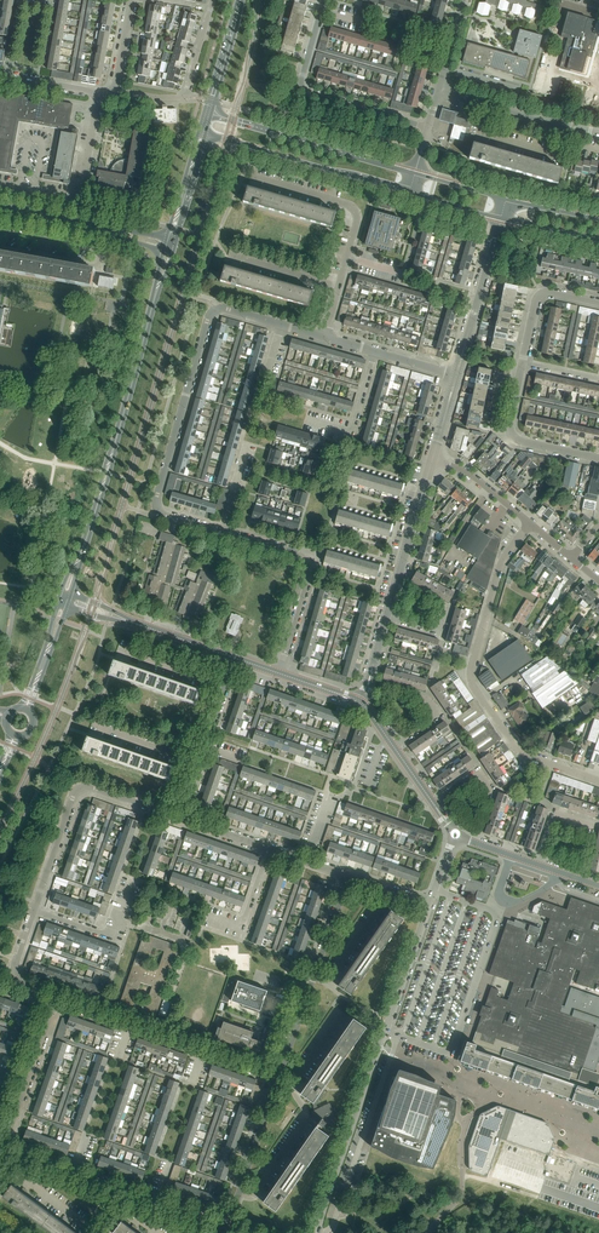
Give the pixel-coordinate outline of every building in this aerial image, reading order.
[(393,9),(395,0),(387,0),(385,7),(393,9)] [(400,11),(403,1),(400,0),(395,0),(393,9),(400,11)] [(547,14),(548,8),(539,5),(539,8),(534,6),(534,4),(526,2),(527,0),(486,0),(485,3),(479,3),(477,10),(476,12),(477,12),(477,11),(482,14),(489,14),(491,6),(490,5),(490,4),(498,7),(502,10),(507,10),(507,11),(507,9),(511,10),(511,11),(515,14),(520,14),(520,15),(521,13),(525,14),(524,15),(529,17),(533,17),(533,19),(536,11),(547,14)] [(72,3),(69,3),(60,1),(58,8),(68,10),(71,11),(72,3)] [(411,3),(403,1),(400,11),(408,13),(411,3)] [(446,4),(444,3),(437,1),(435,8),(444,11),(446,4)] [(114,11),(115,3),(106,2),(104,9),(114,11)] [(164,7),(165,4),(156,2),(156,6),(150,5),(149,12),(161,14),(162,7),(164,7)] [(294,2),(293,8),(306,11),(307,6),(294,2)] [(414,16),(415,16),(418,5),(411,3),(408,13),(414,15),(414,16)] [(12,13),(13,6),(4,4),(2,12),(12,13)] [(191,14),(193,9),(184,7),(183,12),(185,12),(183,19),(194,23),(195,23),(195,22),(197,16),(191,14)] [(66,18),(68,10),(58,8),(57,16),(66,18)] [(293,8),(291,13),(304,17),(306,11),(293,8)] [(444,11),(435,8),(433,16),(442,18),(444,11)] [(104,9),(103,17),(112,19),(114,11),(104,9)] [(12,13),(2,12),(1,19),(10,21),(12,13)] [(149,12),(148,19),(160,21),(161,14),(149,12)] [(566,45),(560,67),(582,73),(587,56),(590,57),(596,36),(593,35),(593,33),(597,20),(596,20),(568,12),(561,36),(568,38),(567,41),(566,45)] [(291,13),(290,18),(303,22),(304,17),(291,13)] [(57,16),(56,24),(65,25),(66,18),(57,16)] [(433,16),(430,23),(440,26),(442,18),(433,16)] [(103,17),(102,24),(111,26),(112,19),(103,17)] [(290,18),(288,24),(301,27),(303,22),(290,18)] [(1,19),(0,19),(0,23),(0,25),(0,27),(9,28),(10,21),(1,19)] [(158,28),(160,21),(148,19),(147,25),(146,25),(158,28)] [(183,19),(181,26),(193,29),(194,23),(183,19)] [(438,33),(440,26),(430,23),(428,30),(428,31),(439,34),(439,33),(438,33)] [(56,24),(54,31),(64,33),(65,25),(56,24)] [(101,29),(100,32),(110,33),(111,26),(102,24),(97,24),(96,28),(101,29)] [(288,24),(287,29),(300,33),(301,27),(288,24)] [(147,33),(146,36),(156,38),(158,28),(146,25),(146,26),(147,26),(146,32),(147,33)] [(191,35),(193,29),(181,26),(179,33),(191,36),(191,35)] [(8,36),(9,28),(0,27),(0,35),(8,36)] [(335,40),(336,39),(338,30),(332,28),(332,27),(330,31),(329,35),(328,38),(335,40)] [(287,29),(285,34),(298,38),(300,33),(287,29)] [(346,32),(338,30),(336,39),(335,40),(343,42),(346,32)] [(462,62),(485,68),(486,66),(528,80),(534,58),(535,58),(536,59),(542,36),(540,36),(533,34),(520,30),(518,35),(513,52),(518,54),(517,57),(468,43),(462,62)] [(62,40),(64,33),(54,31),(53,39),(62,40)] [(95,39),(99,40),(108,41),(110,33),(100,32),(97,31),(95,39)] [(353,34),(346,32),(343,42),(350,44),(353,34)] [(179,33),(176,43),(186,46),(187,42),(189,42),(191,36),(179,33)] [(80,36),(77,35),(70,34),(69,42),(76,43),(79,43),(80,36)] [(285,34),(284,39),(297,43),(298,38),(285,34)] [(361,36),(353,34),(350,44),(358,46),(361,36)] [(142,46),(142,47),(155,49),(156,38),(146,36),(146,40),(144,40),(143,47),(142,46)] [(368,38),(361,36),(358,46),(365,48),(368,38)] [(3,62),(4,56),(10,57),(13,40),(0,37),(0,62),(3,62)] [(376,40),(368,38),(365,48),(373,51),(376,40)] [(53,39),(52,46),(61,48),(62,40),(53,39)] [(284,39),(282,45),(295,48),(297,43),(284,39)] [(99,40),(98,47),(107,49),(108,41),(99,40)] [(383,42),(376,40),(373,51),(380,53),(383,42)] [(391,44),(383,42),(380,53),(388,55),(391,44)] [(173,53),(185,57),(185,56),(187,50),(185,49),(186,46),(176,43),(173,53)] [(398,47),(391,44),(388,55),(395,57),(398,47)] [(294,54),(295,48),(282,45),(281,50),(294,54)] [(52,46),(50,54),(60,55),(61,48),(52,46)] [(98,47),(96,54),(105,56),(107,49),(98,47)] [(143,54),(143,58),(153,59),(155,49),(142,47),(143,47),(142,54),(143,54)] [(405,48),(398,47),(395,57),(402,59),(405,48)] [(173,53),(170,64),(180,67),(181,63),(183,63),(185,57),(173,53)] [(50,54),(49,61),(58,63),(60,55),(50,54)] [(96,54),(95,62),(104,64),(105,56),(96,54)] [(151,70),(153,59),(143,58),(142,61),(140,61),(139,68),(138,68),(151,70)] [(418,67),(427,70),(429,64),(430,64),(430,63),(419,60),(419,61),(420,61),(418,67)] [(57,71),(58,63),(49,61),(48,69),(52,70),(56,71),(57,71)] [(95,62),(94,70),(103,71),(104,64),(95,62)] [(170,64),(167,74),(179,77),(179,78),(179,77),(181,70),(179,70),(180,67),(170,64)] [(416,75),(425,78),(427,70),(418,67),(416,75)] [(139,75),(138,83),(145,84),(146,76),(150,77),(151,70),(138,68),(139,68),(138,75),(139,75)] [(317,78),(324,80),(327,70),(320,68),(319,71),(318,75),(317,76),(317,79),(317,78)] [(101,79),(103,71),(94,70),(90,69),(88,76),(90,77),(88,84),(95,85),(97,78),(101,79)] [(324,80),(332,83),(335,72),(327,70),(324,80)] [(332,83),(339,85),(342,75),(335,72),(332,83)] [(179,77),(167,74),(164,73),(162,79),(166,80),(165,81),(169,82),(167,88),(174,89),(175,84),(177,84),(179,77)] [(339,85),(346,87),(349,77),(342,75),(339,85)] [(423,85),(425,78),(416,75),(413,82),(423,85)] [(346,87),(354,89),(357,79),(349,77),(346,87)] [(354,89),(361,91),(364,81),(357,79),(354,89)] [(361,91),(369,93),(372,83),(364,81),(361,91)] [(411,90),(421,92),(423,85),(413,82),(411,90)] [(369,93),(376,95),(379,85),(372,83),(369,93)] [(376,95),(384,97),(386,87),(379,85),(376,95)] [(394,89),(386,87),(384,97),(390,99),(390,100),(394,89)] [(419,100),(421,92),(411,90),(409,97),(419,100)] [(28,118),(32,97),(21,95),(0,91),(0,169),(1,169),(8,164),(17,118),(25,120),(25,118),(28,118)] [(28,120),(36,121),(40,98),(32,97),(28,118),(28,120)] [(417,108),(418,107),(417,107),(419,100),(409,97),(407,105),(409,106),(413,107),(417,108)] [(43,123),(44,123),(48,100),(40,98),(36,121),(40,122),(40,121),(43,121),(43,123)] [(51,124),(52,125),(56,101),(48,100),(44,123),(48,124),(48,122),(51,123),(51,124)] [(64,103),(56,101),(52,125),(57,125),(57,123),(60,124),(64,103)] [(60,124),(69,126),(73,104),(64,103),(60,124)] [(167,109),(167,107),(167,105),(163,106),(163,109),(153,110),(154,123),(177,123),(176,109),(167,109)] [(468,136),(469,135),(473,121),(456,117),(454,125),(454,126),(451,137),(450,137),(450,138),(463,141),(465,135),(468,136)] [(64,184),(69,185),(79,130),(73,129),(72,134),(61,132),(55,167),(58,167),(57,173),(56,178),(56,179),(61,180),(61,181),(64,182),(64,184)] [(139,178),(141,179),(142,173),(142,172),(149,135),(136,133),(137,131),(134,130),(129,161),(128,160),(127,160),(126,160),(125,160),(124,160),(123,160),(121,160),(120,161),(119,161),(118,161),(118,162),(117,162),(116,163),(115,163),(115,164),(114,165),(114,166),(113,166),(113,167),(112,168),(112,169),(112,170),(112,171),(112,172),(111,172),(112,173),(98,171),(97,173),(100,174),(98,186),(124,191),(125,183),(128,184),(130,188),(131,188),(132,187),(133,187),(134,186),(135,186),(135,185),(136,184),(136,183),(133,180),(134,177),(139,178)] [(562,169),(495,150),(475,144),(474,144),(470,158),(469,159),(558,184),(562,169)] [(589,173),(589,171),(591,162),(586,161),(588,152),(586,151),(584,159),(583,162),(584,162),(582,171),(589,173)] [(570,171),(574,171),(581,173),(582,171),(584,162),(583,162),(584,159),(579,158),(580,155),(578,155),(574,154),(570,171)] [(596,172),(598,162),(594,161),(595,156),(592,155),(591,162),(589,171),(596,172)] [(335,213),(267,193),(255,189),(255,190),(248,188),(243,203),(331,228),(336,213),(335,213)] [(401,219),(374,211),(365,245),(391,252),(401,219)] [(424,226),(422,234),(431,236),(433,229),(424,226)] [(422,234),(420,241),(429,244),(431,236),(422,234)] [(475,249),(477,241),(468,239),(466,246),(475,249)] [(420,241),(418,248),(427,251),(429,244),(420,241)] [(475,249),(466,246),(464,253),(473,256),(475,249)] [(416,255),(425,258),(427,251),(418,248),(416,255)] [(464,253),(461,261),(471,263),(473,256),(464,253)] [(545,269),(548,270),(551,254),(548,253),(546,259),(542,258),(541,267),(545,268),(545,269)] [(551,269),(555,270),(558,256),(551,254),(548,270),(550,271),(551,269)] [(94,272),(0,255),(0,270),(91,287),(94,272)] [(414,263),(423,266),(425,258),(416,255),(414,263)] [(558,256),(555,270),(559,271),(559,272),(562,273),(565,257),(562,257),(561,259),(558,258),(558,256)] [(565,257),(562,273),(565,274),(565,272),(569,273),(571,264),(572,259),(565,257)] [(571,264),(569,273),(574,274),(573,276),(576,276),(579,260),(576,260),(575,265),(571,264)] [(579,275),(584,276),(586,267),(582,266),(583,261),(579,260),(576,276),(579,277),(579,275)] [(471,263),(461,261),(459,268),(468,271),(471,263)] [(414,263),(412,270),(415,272),(421,273),(421,272),(423,266),(414,263)] [(586,267),(584,276),(588,277),(588,279),(590,280),(594,263),(590,263),(589,268),(586,267)] [(598,279),(598,274),(598,270),(596,269),(597,264),(594,263),(590,280),(593,280),(594,278),(598,279)] [(225,267),(221,282),(309,307),(313,292),(244,272),(232,268),(232,269),(225,267)] [(457,276),(466,278),(468,271),(459,268),(457,276)] [(362,289),(365,277),(358,275),(358,274),(358,275),(357,277),(356,280),(355,284),(354,287),(362,289)] [(369,291),(370,288),(372,279),(365,277),(366,276),(365,277),(362,289),(369,291)] [(455,283),(464,286),(466,278),(457,276),(455,283)] [(110,278),(108,287),(112,287),(112,289),(113,289),(114,285),(114,283),(115,279),(116,279),(117,278),(110,277),(110,278)] [(377,290),(380,282),(373,280),(373,278),(372,279),(370,288),(369,291),(372,292),(373,289),(377,290)] [(377,290),(385,292),(387,284),(380,282),(380,280),(380,282),(377,290)] [(388,293),(392,294),(395,286),(395,284),(391,283),(390,285),(387,284),(388,282),(387,284),(385,292),(384,295),(387,296),(388,293)] [(504,290),(517,292),(518,287),(505,284),(504,290)] [(398,287),(395,286),(392,294),(399,296),(402,286),(398,285),(398,287)] [(405,302),(406,299),(409,290),(402,288),(402,287),(402,286),(399,296),(398,300),(405,302)] [(416,292),(409,290),(410,289),(409,290),(406,299),(405,302),(409,304),(410,302),(413,303),(416,292)] [(502,295),(515,298),(517,292),(504,290),(502,295)] [(417,304),(420,305),(424,294),(417,292),(417,291),(416,292),(413,303),(413,305),(417,306),(417,304)] [(428,309),(431,300),(432,295),(431,296),(424,294),(424,293),(424,294),(420,305),(420,307),(428,309)] [(501,300),(514,303),(515,298),(502,295),(501,300)] [(500,305),(513,308),(514,303),(501,300),(500,305)] [(449,305),(447,312),(456,315),(458,307),(449,305)] [(499,311),(512,314),(513,308),(500,305),(499,311)] [(551,308),(550,315),(559,317),(561,309),(559,309),(555,308),(550,307),(550,308),(551,308)] [(498,316),(511,319),(512,314),(499,311),(498,316)] [(344,325),(351,327),(353,318),(354,314),(347,312),(346,316),(345,319),(344,323),(344,325)] [(454,322),(456,315),(447,312),(445,320),(454,322)] [(559,317),(550,315),(548,322),(558,324),(559,317)] [(358,329),(366,331),(368,322),(369,319),(362,316),(361,320),(358,329)] [(497,321),(510,324),(511,319),(498,316),(497,321)] [(361,320),(353,318),(351,327),(358,329),(361,320)] [(443,327),(444,327),(452,330),(454,322),(445,320),(444,322),(443,327)] [(495,327),(509,330),(510,324),(497,321),(495,327)] [(77,323),(72,323),(71,334),(81,334),(81,326),(81,322),(77,322),(77,323)] [(366,331),(373,333),(375,324),(368,322),(366,331)] [(548,322),(546,330),(556,332),(558,324),(548,322)] [(218,323),(216,330),(225,332),(227,326),(225,325),(220,324),(218,323)] [(380,335),(387,337),(390,329),(391,325),(384,323),(383,327),(380,335)] [(373,333),(380,335),(383,327),(375,324),(373,333)] [(592,324),(591,331),(598,333),(598,325),(592,324)] [(440,334),(444,335),(449,337),(452,330),(444,327),(443,327),(440,334)] [(494,332),(507,335),(509,330),(495,327),(494,332)] [(398,329),(397,331),(395,340),(402,342),(406,329),(403,328),(402,330),(398,329)] [(387,337),(395,340),(397,331),(390,329),(387,337)] [(402,342),(409,344),(413,331),(406,329),(402,342)] [(216,330),(213,337),(223,340),(225,332),(216,330)] [(556,332),(546,330),(545,338),(554,340),(556,332)] [(409,344),(417,346),(421,333),(413,331),(409,344)] [(598,338),(598,333),(591,331),(589,339),(598,341),(598,338)] [(493,337),(506,340),(507,335),(494,332),(493,337)] [(438,342),(444,343),(447,344),(449,337),(444,335),(440,334),(438,342)] [(258,342),(267,344),(269,338),(266,337),(263,336),(260,335),(258,342)] [(213,337),(211,345),(221,347),(223,340),(213,337)] [(492,343),(505,346),(506,340),(493,337),(492,343)] [(545,338),(543,345),(553,347),(554,340),(545,338)] [(290,348),(297,350),(300,341),(292,339),(290,348)] [(597,349),(598,341),(589,339),(587,347),(597,349)] [(297,350),(304,352),(307,343),(300,341),(297,350)] [(265,352),(267,344),(258,342),(256,349),(265,352)] [(447,344),(444,343),(438,342),(436,349),(438,350),(443,351),(444,351),(445,352),(447,344)] [(307,343),(304,352),(312,354),(314,345),(307,343)] [(505,346),(492,343),(491,348),(504,351),(505,346)] [(211,345),(209,352),(218,355),(221,347),(211,345)] [(322,347),(314,345),(312,354),(319,356),(322,347)] [(553,347),(543,345),(542,352),(542,353),(541,353),(552,356),(552,355),(551,355),(553,347)] [(329,349),(322,347),(319,356),(326,358),(329,349)] [(595,356),(597,349),(587,347),(586,354),(595,356)] [(254,357),(262,359),(265,352),(256,349),(254,357)] [(329,349),(326,358),(334,361),(336,352),(329,349)] [(209,352),(207,360),(216,362),(218,355),(209,352)] [(344,354),(336,352),(334,361),(341,363),(344,354)] [(348,368),(348,365),(351,356),(344,354),(341,363),(340,366),(348,368)] [(586,354),(584,361),(583,361),(583,362),(594,364),(593,364),(595,356),(586,354)] [(358,358),(351,356),(348,365),(356,367),(358,358)] [(260,367),(262,359),(254,357),(251,364),(260,367)] [(366,360),(358,358),(356,367),(363,369),(366,360)] [(207,360),(205,367),(214,370),(216,362),(207,360)] [(249,372),(258,374),(260,367),(251,364),(249,372)] [(205,367),(203,375),(212,377),(214,370),(205,367)] [(479,367),(477,373),(490,376),(492,370),(479,367)] [(383,371),(381,378),(390,381),(392,373),(390,372),(385,371),(383,371)] [(256,382),(258,374),(249,372),(247,379),(256,382)] [(477,373),(476,378),(489,381),(490,376),(477,373)] [(536,377),(535,381),(534,384),(541,385),(543,375),(537,374),(537,373),(536,373),(536,377)] [(203,375),(201,382),(210,385),(212,377),(203,375)] [(551,377),(543,375),(541,385),(549,387),(551,377)] [(559,378),(551,377),(549,387),(556,388),(559,378)] [(388,388),(390,381),(381,378),(379,385),(388,388)] [(488,387),(489,381),(476,378),(475,384),(488,387)] [(559,378),(556,388),(564,390),(566,380),(559,378)] [(245,387),(254,389),(256,382),(247,379),(245,387)] [(566,380),(564,390),(571,392),(574,382),(566,380)] [(201,382),(198,390),(208,392),(210,385),(201,382)] [(277,391),(285,393),(287,384),(280,382),(277,391)] [(574,382),(571,392),(579,393),(581,383),(574,382)] [(427,383),(424,391),(433,393),(435,386),(432,385),(428,384),(427,383)] [(581,383),(579,393),(586,395),(589,385),(581,383)] [(295,386),(287,384),(285,393),(292,395),(295,386)] [(475,384),(474,389),(487,392),(488,387),(475,384)] [(385,395),(388,388),(379,385),(376,393),(385,395)] [(594,397),(596,386),(589,385),(586,395),(589,396),(588,403),(592,404),(593,401),(594,397)] [(292,395),(299,397),(302,388),(295,386),(292,395)] [(252,397),(254,389),(245,387),(243,394),(252,397)] [(310,387),(309,390),(307,399),(314,401),(317,392),(318,389),(310,387)] [(309,390),(302,388),(299,397),(307,399),(309,390)] [(486,397),(487,392),(474,389),(473,394),(486,397)] [(208,392),(198,390),(196,397),(206,399),(208,392)] [(424,391),(422,398),(431,401),(433,393),(424,391)] [(324,394),(317,392),(314,401),(321,404),(324,394)] [(376,393),(374,400),(383,403),(385,395),(376,393)] [(468,399),(472,400),(485,403),(486,397),(473,394),(469,393),(468,399)] [(241,402),(250,404),(252,397),(243,394),(241,402)] [(324,394),(321,404),(329,406),(331,397),(324,394)] [(549,399),(546,398),(546,402),(553,403),(554,400),(555,395),(550,394),(549,399)] [(339,399),(331,397),(329,406),(336,408),(339,399)] [(429,408),(431,401),(422,398),(420,405),(429,408)] [(196,399),(194,405),(203,408),(205,401),(196,399)] [(346,401),(339,399),(336,408),(343,410),(346,401)] [(374,400),(372,407),(381,410),(383,403),(374,400)] [(472,400),(471,405),(484,408),(485,403),(472,400)] [(346,401),(343,410),(351,412),(354,403),(353,403),(346,401)] [(247,411),(250,404),(241,402),(239,409),(247,411)] [(482,413),(484,408),(471,405),(466,404),(465,409),(482,413)] [(203,408),(194,405),(192,413),(201,415),(203,408)] [(427,415),(429,408),(420,405),(418,413),(427,415)] [(372,407),(370,415),(379,417),(381,410),(372,407)] [(526,426),(532,427),(535,416),(533,416),(534,408),(529,407),(529,408),(528,411),(527,415),(527,418),(526,422),(525,426),(526,426)] [(465,409),(461,414),(468,416),(481,419),(482,413),(465,409)] [(238,411),(236,417),(245,420),(247,413),(238,411)] [(190,420),(194,422),(199,423),(199,421),(201,415),(192,413),(190,420)] [(370,415),(368,422),(377,424),(378,422),(379,417),(370,415)] [(480,424),(481,419),(468,416),(467,421),(480,424)] [(535,416),(532,427),(540,429),(542,418),(535,416)] [(234,425),(243,428),(245,420),(236,417),(235,421),(234,425)] [(407,425),(409,426),(413,427),(421,429),(424,422),(409,418),(407,425)] [(540,429),(547,430),(550,420),(542,418),(540,429)] [(188,428),(197,430),(199,423),(194,422),(190,420),(188,428)] [(550,420),(547,430),(555,432),(557,421),(550,420)] [(479,429),(480,424),(467,421),(466,427),(479,429)] [(555,432),(563,433),(565,423),(557,421),(555,432)] [(368,422),(366,429),(375,432),(377,424),(368,422)] [(563,433),(570,435),(572,424),(565,423),(563,433)] [(241,435),(243,428),(234,425),(230,424),(228,431),(232,432),(241,435)] [(570,435),(578,437),(580,426),(572,424),(570,435)] [(278,426),(275,439),(282,441),(283,439),(286,428),(278,426)] [(412,431),(411,434),(419,437),(421,429),(413,427),(409,426),(408,430),(412,431)] [(578,437),(585,438),(587,428),(580,426),(578,437)] [(470,431),(457,427),(450,449),(461,452),(465,438),(468,439),(470,431)] [(188,428),(186,435),(195,438),(198,439),(199,436),(195,435),(197,430),(188,428)] [(286,428),(283,439),(289,440),(292,430),(286,428)] [(585,438),(593,440),(595,429),(587,428),(585,438)] [(366,429),(364,437),(373,439),(375,432),(366,429)] [(292,430),(289,440),(295,442),(298,431),(295,430),(295,431),(292,430)] [(239,442),(241,435),(232,432),(228,431),(226,439),(230,440),(239,442)] [(298,431),(295,442),(301,444),(304,433),(298,431)] [(491,457),(493,454),(496,451),(499,447),(492,442),(497,436),(496,435),(493,432),(487,440),(491,443),(494,446),(487,454),(491,457)] [(301,444),(300,447),(307,448),(310,435),(304,433),(301,444)] [(411,434),(409,442),(417,444),(419,437),(411,434)] [(186,435),(183,442),(192,445),(195,438),(186,435)] [(310,435),(307,448),(313,450),(314,447),(317,437),(310,435)] [(317,437),(314,447),(321,449),(324,439),(317,437)] [(362,444),(371,447),(373,439),(364,437),(362,444)] [(236,450),(239,442),(230,440),(228,447),(236,450)] [(183,442),(181,450),(190,453),(192,445),(183,442)] [(405,444),(403,448),(415,452),(417,444),(409,442),(408,445),(405,444)] [(465,450),(463,453),(461,454),(468,459),(476,448),(470,443),(465,450)] [(502,451),(507,456),(512,450),(507,445),(502,451)] [(234,457),(236,450),(228,447),(225,455),(234,457)] [(413,459),(415,452),(403,448),(401,456),(413,459)] [(271,449),(270,455),(281,459),(283,452),(271,449)] [(512,450),(507,456),(511,458),(516,452),(513,449),(512,450)] [(181,450),(179,457),(188,460),(190,453),(181,450)] [(496,451),(493,454),(491,457),(494,459),(496,457),(496,456),(499,453),(496,451)] [(522,461),(527,456),(527,453),(521,451),(516,457),(522,461)] [(484,452),(477,461),(483,466),(491,457),(487,454),(484,452)] [(533,454),(527,453),(527,456),(522,461),(521,462),(519,465),(524,470),(528,466),(532,461),(533,454)] [(232,465),(234,457),(225,455),(223,462),(232,465)] [(270,455),(268,462),(281,466),(283,459),(281,459),(270,455)] [(499,472),(511,458),(507,456),(503,461),(490,477),(495,481),(501,474),(499,472)] [(179,457),(177,465),(186,467),(188,460),(179,457)] [(493,461),(494,459),(491,457),(483,466),(490,472),(496,463),(493,461)] [(304,458),(302,465),(305,466),(316,469),(317,462),(304,458)] [(537,465),(534,463),(532,461),(528,466),(535,472),(539,467),(537,465)] [(574,488),(579,464),(568,461),(567,467),(564,481),(563,485),(561,492),(568,493),(569,487),(574,488)] [(230,472),(232,465),(223,462),(221,470),(230,472)] [(184,475),(186,467),(177,465),(175,472),(184,475)] [(497,483),(501,487),(514,471),(512,470),(513,469),(509,465),(505,471),(507,474),(505,477),(503,476),(497,483)] [(547,473),(549,466),(546,466),(543,465),(542,470),(541,472),(541,474),(544,474),(547,475),(547,473)] [(305,466),(303,472),(314,475),(316,469),(305,466)] [(394,497),(399,499),(400,496),(403,497),(404,493),(403,492),(401,492),(402,490),(403,485),(405,486),(405,484),(398,482),(399,479),(397,478),(395,481),(392,480),(393,477),(391,476),(389,479),(386,478),(387,475),(385,475),(383,478),(380,477),(381,474),(379,473),(377,476),(374,475),(375,472),(373,471),(371,474),(369,473),(369,470),(368,470),(366,473),(363,472),(364,468),(362,468),(360,471),(357,470),(358,467),(356,466),(354,469),(351,468),(349,468),(349,469),(350,470),(349,474),(346,484),(394,497)] [(598,496),(598,491),(598,468),(593,467),(586,498),(597,500),(598,496)] [(228,480),(230,472),(221,470),(219,477),(228,480)] [(514,471),(501,487),(507,491),(513,484),(510,482),(517,474),(514,471)] [(226,487),(228,480),(219,477),(217,484),(226,487)] [(438,487),(444,492),(444,493),(447,495),(454,487),(451,485),(451,484),(445,479),(438,487)] [(262,482),(260,488),(271,491),(272,485),(262,482)] [(518,500),(525,491),(514,483),(513,484),(507,491),(518,500)] [(523,504),(529,509),(534,502),(531,500),(538,492),(543,485),(541,483),(537,487),(523,504)] [(526,489),(525,491),(518,500),(523,504),(537,487),(534,485),(532,488),(529,492),(526,489)] [(271,491),(260,488),(258,495),(269,498),(271,491)] [(441,511),(444,513),(450,507),(461,493),(457,489),(451,496),(453,498),(441,511)] [(298,491),(296,498),(306,501),(308,494),(298,491)] [(177,503),(180,494),(173,492),(172,496),(170,501),(177,503)] [(461,493),(450,507),(444,513),(447,515),(455,505),(458,508),(467,497),(461,493)] [(177,503),(185,505),(187,497),(180,494),(177,503)] [(192,508),(195,499),(187,497),(185,505),(192,508)] [(454,512),(443,526),(441,529),(445,531),(450,525),(449,524),(460,510),(463,512),(472,501),(467,497),(458,508),(454,512)] [(296,498),(294,504),(304,507),(306,501),(296,498)] [(192,508),(200,510),(202,501),(195,499),(192,508)] [(584,515),(592,521),(593,519),(597,502),(584,499),(581,513),(584,515)] [(207,512),(210,503),(202,501),(200,510),(207,512)] [(540,504),(534,513),(540,518),(543,515),(545,517),(552,509),(546,504),(543,502),(540,504)] [(214,514),(216,509),(217,505),(210,503),(207,512),(214,514)] [(259,519),(265,521),(269,508),(263,506),(262,508),(259,519)] [(255,507),(252,517),(259,519),(262,508),(255,507)] [(382,537),(388,539),(388,536),(392,537),(393,533),(391,532),(390,532),(390,530),(392,525),(393,526),(394,524),(386,522),(387,519),(385,518),(383,521),(380,520),(381,517),(379,517),(377,520),(374,519),(375,515),(373,515),(372,518),(369,517),(370,514),(368,513),(366,516),(363,515),(364,512),(362,512),(360,515),(357,514),(358,510),(356,510),(354,513),(351,512),(352,509),(350,508),(348,511),(345,510),(346,507),(344,507),(342,510),(339,509),(338,508),(337,510),(339,510),(337,515),(335,524),(382,537)] [(269,508),(265,521),(266,521),(272,523),(275,512),(276,509),(269,508)] [(471,522),(470,525),(476,529),(479,524),(480,523),(480,522),(483,524),(485,521),(486,522),(486,521),(486,520),(490,516),(481,509),(477,513),(474,516),(473,517),(471,522)] [(552,509),(545,517),(548,519),(545,522),(552,528),(561,516),(552,509)] [(275,512),(272,523),(278,525),(281,514),(275,512)] [(281,514),(278,525),(284,526),(287,516),(281,514)] [(581,519),(589,525),(592,521),(584,515),(581,519)] [(287,516),(284,526),(290,528),(293,517),(287,516)] [(293,517),(290,528),(297,530),(301,518),(294,516),(293,517)] [(562,520),(554,530),(564,537),(572,528),(562,520)] [(439,532),(441,529),(443,526),(438,522),(434,526),(427,524),(426,528),(439,532)] [(481,586),(481,587),(487,590),(501,539),(494,534),(489,531),(486,535),(476,529),(470,525),(456,546),(478,560),(467,578),(470,580),(481,586)] [(572,528),(564,537),(573,544),(583,531),(576,525),(573,529),(572,528)] [(426,528),(424,536),(434,539),(439,540),(441,533),(439,532),(426,528)] [(177,542),(173,541),(175,536),(161,532),(159,540),(162,541),(153,576),(149,575),(143,598),(152,601),(153,599),(157,600),(155,605),(165,608),(171,587),(183,590),(175,611),(184,615),(183,618),(187,619),(188,616),(197,620),(211,584),(214,585),(217,577),(201,571),(198,577),(197,581),(196,583),(187,580),(184,588),(175,585),(186,547),(176,544),(177,542)] [(424,536),(422,544),(432,547),(434,539),(424,536)] [(598,550),(598,543),(588,557),(594,561),(598,554),(597,552),(598,550)] [(422,544),(420,551),(430,554),(432,547),(422,544)] [(526,544),(520,551),(524,553),(526,555),(532,549),(526,544)] [(323,564),(376,579),(377,577),(380,578),(381,573),(380,573),(378,572),(379,570),(380,566),(382,566),(382,565),(375,562),(375,559),(374,559),(371,562),(369,561),(370,557),(368,557),(366,560),(363,559),(364,556),(362,555),(360,558),(357,557),(358,554),(356,554),(354,557),(351,556),(352,552),(350,552),(348,555),(345,554),(346,551),(344,550),(342,553),(340,552),(341,549),(339,549),(337,552),(334,551),(335,547),(333,547),(331,550),(327,549),(326,548),(326,550),(327,550),(326,553),(326,555),(323,564)] [(520,564),(514,572),(515,573),(526,561),(529,563),(537,553),(532,549),(526,555),(520,564)] [(427,562),(430,554),(420,551),(417,559),(427,562)] [(533,570),(535,572),(548,556),(542,551),(537,558),(537,559),(540,561),(533,570)] [(526,555),(524,553),(521,557),(523,559),(518,565),(512,560),(507,566),(514,572),(520,564),(526,555)] [(553,560),(548,556),(535,572),(529,580),(532,582),(538,574),(541,570),(541,571),(545,566),(547,567),(553,560)] [(550,578),(554,573),(561,565),(555,559),(554,561),(553,560),(547,567),(548,568),(545,571),(548,574),(545,580),(548,581),(550,578)] [(568,571),(561,565),(554,573),(550,578),(548,581),(552,583),(553,580),(557,575),(562,579),(562,578),(568,571)] [(422,571),(418,569),(411,581),(419,586),(424,576),(420,573),(422,571)] [(189,571),(186,577),(195,580),(197,574),(189,571)] [(560,582),(553,594),(559,596),(561,591),(561,589),(566,582),(572,574),(568,571),(562,578),(564,579),(561,583),(560,582)] [(577,578),(572,574),(566,582),(561,589),(561,591),(563,592),(568,585),(570,587),(577,578)] [(424,576),(419,586),(426,590),(432,580),(424,576)] [(426,590),(433,594),(439,584),(432,580),(426,590)] [(471,580),(468,585),(483,593),(485,594),(487,590),(481,587),(481,586),(471,580)] [(461,590),(465,583),(464,583),(461,581),(456,588),(461,590)] [(433,594),(441,598),(446,588),(439,584),(433,594)] [(583,600),(591,591),(585,586),(583,588),(581,587),(582,587),(579,584),(572,591),(579,598),(580,597),(583,600)] [(446,588),(441,598),(449,602),(456,590),(452,588),(451,591),(446,588)] [(320,589),(318,597),(327,599),(329,592),(320,589)] [(593,610),(598,603),(596,600),(596,601),(594,599),(596,597),(591,591),(583,600),(593,610)] [(318,597),(316,604),(325,607),(328,608),(330,600),(327,599),(318,597)] [(526,599),(514,619),(522,625),(535,604),(526,599)] [(557,601),(550,611),(556,615),(560,609),(563,605),(557,601)] [(361,609),(370,612),(373,604),(364,602),(361,609)] [(323,614),(325,607),(316,604),(314,611),(323,614)] [(456,608),(453,617),(464,620),(465,616),(468,617),(470,610),(465,608),(465,610),(465,611),(459,609),(456,608)] [(368,619),(370,612),(361,609),(359,617),(368,619)] [(312,619),(321,621),(323,614),(314,611),(312,619)] [(241,624),(244,618),(241,617),(241,616),(235,614),(235,615),(232,613),(229,619),(230,619),(226,628),(227,628),(226,632),(230,634),(236,637),(238,632),(237,632),(241,624)] [(477,624),(479,615),(477,614),(475,619),(471,618),(470,622),(477,624)] [(349,615),(347,620),(356,623),(358,618),(349,615)] [(581,615),(575,624),(580,628),(586,619),(581,615)] [(366,626),(368,619),(359,617),(357,624),(366,626)] [(453,617),(451,625),(461,628),(464,620),(453,617)] [(319,629),(321,621),(312,619),(310,626),(319,629)] [(351,630),(355,631),(364,634),(366,626),(357,624),(354,623),(351,630)] [(451,625),(448,633),(459,636),(461,628),(451,625)] [(526,638),(530,632),(531,630),(522,625),(517,633),(526,638)] [(316,636),(319,629),(310,626),(307,633),(316,636)] [(592,627),(585,638),(589,640),(596,630),(592,627)] [(406,630),(398,628),(394,642),(397,643),(398,640),(403,641),(406,630)] [(403,641),(411,644),(414,633),(406,630),(403,641)] [(362,641),(364,634),(355,631),(353,639),(362,641)] [(305,641),(314,643),(316,636),(307,633),(305,641)] [(422,635),(414,633),(411,644),(419,646),(422,635)] [(446,641),(455,644),(456,644),(459,636),(448,633),(446,641)] [(533,634),(529,640),(535,644),(539,638),(535,635),(533,634)] [(419,646),(427,648),(430,637),(422,635),(419,646)] [(431,652),(435,653),(439,640),(430,637),(427,648),(432,650),(431,652)] [(351,646),(360,648),(362,641),(353,639),(351,646)] [(532,659),(518,640),(488,660),(502,680),(532,659)] [(305,641),(303,648),(312,651),(315,651),(317,644),(314,643),(305,641)] [(351,646),(349,653),(358,656),(360,648),(351,646)] [(310,658),(312,651),(303,648),(301,655),(310,658)] [(356,663),(358,656),(349,653),(347,661),(356,663)] [(388,661),(396,664),(398,657),(390,654),(388,661)] [(301,655),(299,663),(301,664),(306,665),(308,666),(309,666),(312,667),(315,659),(310,658),(301,655)] [(561,668),(547,657),(521,675),(531,689),(561,668)] [(114,660),(109,675),(195,705),(196,705),(201,690),(200,690),(200,691),(130,666),(114,660)] [(354,670),(356,663),(347,661),(345,668),(354,670)] [(390,666),(387,665),(383,679),(391,681),(394,671),(390,669),(390,666)] [(481,667),(478,677),(486,689),(497,681),(489,669),(481,667)] [(342,675),(343,676),(347,677),(351,678),(354,670),(345,668),(342,675)] [(403,673),(399,684),(408,686),(411,675),(412,672),(404,669),(403,673)] [(391,681),(399,684),(403,673),(394,671),(391,681)] [(455,671),(449,675),(453,682),(459,678),(455,671)] [(578,683),(565,671),(532,694),(543,708),(576,685),(578,688),(582,686),(578,683)] [(408,686),(416,688),(419,678),(411,675),(408,686)] [(416,688),(424,691),(428,677),(424,676),(424,679),(419,678),(416,688)] [(459,678),(453,682),(458,689),(464,685),(459,678)] [(588,691),(591,687),(581,679),(578,683),(582,686),(588,691)] [(444,683),(442,680),(438,683),(431,688),(435,695),(445,689),(442,684),(444,683)] [(588,691),(591,694),(593,695),(597,698),(598,694),(598,685),(594,682),(591,687),(588,691)] [(464,685),(458,689),(463,696),(469,692),(464,685)] [(241,688),(239,695),(248,698),(251,691),(249,690),(246,689),(241,687),(241,688)] [(270,689),(267,699),(274,701),(278,692),(271,690),(271,689),(270,689)] [(445,689),(435,695),(440,702),(449,696),(445,689)] [(274,701),(282,704),(285,695),(278,692),(274,701)] [(474,699),(469,692),(463,696),(468,703),(474,699)] [(496,693),(492,696),(497,703),(498,702),(500,704),(499,705),(502,710),(509,704),(501,693),(498,695),(496,693)] [(246,705),(248,698),(239,695),(236,702),(246,705)] [(292,697),(285,695),(282,704),(289,706),(292,697)] [(449,696),(440,702),(445,709),(454,703),(449,696)] [(299,700),(292,697),(289,706),(296,709),(299,700)] [(462,714),(455,719),(463,729),(484,714),(474,699),(468,703),(468,704),(471,708),(462,714)] [(306,702),(299,700),(296,709),(303,712),(306,702)] [(459,710),(456,706),(459,704),(457,701),(454,703),(445,709),(450,716),(453,715),(459,710)] [(585,716),(595,709),(589,701),(579,708),(585,716)] [(236,702),(234,709),(243,712),(246,705),(236,702)] [(314,705),(306,702),(303,712),(310,714),(314,705)] [(515,719),(519,725),(528,719),(521,710),(524,708),(520,702),(509,710),(513,716),(514,715),(516,718),(515,719)] [(318,717),(321,707),(314,705),(310,714),(309,717),(317,719),(318,717)] [(328,710),(321,707),(318,717),(325,719),(328,710)] [(241,719),(243,712),(234,709),(231,716),(241,719)] [(335,712),(328,710),(325,719),(332,722),(335,712)] [(462,714),(459,710),(453,715),(455,719),(462,714)] [(587,740),(596,743),(597,742),(598,735),(598,711),(591,717),(595,718),(587,740)] [(342,715),(335,712),(332,722),(339,724),(343,715),(343,714),(342,715)] [(484,714),(463,729),(480,754),(502,739),(497,732),(496,732),(494,729),(495,729),(484,714)] [(231,716),(229,723),(238,727),(241,728),(244,721),(241,719),(231,716)] [(586,720),(573,729),(582,732),(586,720)] [(437,726),(444,735),(444,736),(445,738),(450,735),(452,733),(444,721),(437,726)] [(357,728),(343,723),(342,722),(337,739),(361,748),(364,749),(367,741),(363,740),(365,736),(366,731),(357,728)] [(226,731),(236,734),(238,727),(229,723),(226,730),(226,731)] [(437,726),(430,731),(437,740),(444,735),(437,726)] [(253,739),(260,742),(264,732),(256,730),(253,740),(253,739)] [(430,745),(437,740),(430,731),(424,736),(430,745)] [(547,731),(542,744),(547,746),(546,748),(551,750),(557,734),(547,731)] [(271,735),(264,732),(260,742),(267,744),(271,735)] [(278,737),(271,735),(267,744),(275,747),(278,737)] [(174,767),(94,739),(88,737),(88,736),(83,751),(169,781),(174,767),(174,766),(174,767)] [(424,736),(416,741),(423,750),(430,745),(424,736)] [(285,740),(278,737),(275,747),(282,749),(285,740)] [(340,750),(358,757),(361,748),(337,739),(335,743),(342,745),(340,750)] [(292,742),(285,740),(282,749),(289,752),(292,742)] [(562,740),(558,752),(570,756),(574,745),(569,743),(562,740)] [(416,741),(409,746),(417,757),(421,755),(419,753),(423,750),(416,741)] [(300,744),(292,742),(289,752),(296,754),(300,744)] [(503,754),(510,750),(504,743),(498,747),(503,754)] [(307,747),(300,744),(296,754),(303,757),(307,747)] [(314,749),(307,747),(303,757),(311,759),(314,749)] [(340,750),(333,748),(325,772),(348,779),(350,780),(353,781),(355,777),(361,758),(358,757),(340,750)] [(321,752),(314,749),(311,759),(318,762),(321,752)] [(512,758),(514,757),(510,750),(503,754),(508,761),(512,758)] [(590,762),(598,765),(598,752),(594,750),(590,761),(590,762)] [(329,755),(321,752),(318,762),(325,764),(325,765),(325,764),(325,765),(329,755)] [(465,757),(461,760),(467,770),(475,765),(466,753),(463,755),(465,757)] [(480,760),(485,767),(495,760),(489,753),(483,758),(480,760)] [(513,768),(519,764),(514,757),(512,758),(515,762),(511,765),(513,768)] [(461,760),(454,765),(460,774),(467,770),(461,760)] [(499,767),(495,760),(485,767),(490,774),(499,767)] [(432,763),(425,768),(429,774),(433,771),(431,768),(434,766),(434,765),(432,763)] [(215,765),(212,772),(222,775),(224,768),(222,767),(219,766),(215,764),(214,764),(215,765)] [(519,769),(522,772),(524,771),(519,764),(513,768),(515,771),(519,769)] [(454,779),(460,774),(454,765),(447,770),(454,779)] [(244,766),(243,766),(240,776),(247,778),(251,769),(244,766)] [(490,774),(495,781),(504,774),(499,767),(490,774)] [(258,771),(251,769),(247,778),(255,781),(258,771)] [(447,770),(444,772),(440,775),(447,784),(454,779),(447,770)] [(265,774),(258,771),(255,781),(262,783),(265,774)] [(219,782),(222,775),(212,772),(210,779),(219,782)] [(272,776),(265,774),(262,783),(269,786),(272,776)] [(507,782),(511,780),(509,777),(507,778),(504,774),(495,781),(500,788),(507,782)] [(435,775),(431,777),(440,789),(447,784),(440,775),(436,778),(435,775)] [(559,782),(567,785),(570,778),(562,775),(560,779),(559,782)] [(280,779),(272,776),(269,786),(276,788),(280,779)] [(570,778),(567,785),(575,788),(578,781),(570,778)] [(210,779),(207,786),(217,789),(219,782),(210,779)] [(280,779),(276,788),(284,791),(287,781),(280,779)] [(294,784),(287,781),(284,791),(291,793),(294,784)] [(578,781),(575,788),(583,791),(586,784),(578,781)] [(301,786),(294,784),(291,793),(298,796),(301,786)] [(594,786),(586,784),(583,791),(591,793),(594,786)] [(214,797),(217,789),(207,786),(205,793),(214,797)] [(301,786),(298,796),(305,798),(308,789),(301,786)] [(316,791),(308,789),(305,798),(312,801),(313,801),(316,791)] [(499,792),(496,801),(506,805),(508,800),(511,801),(512,797),(499,792)] [(553,800),(552,803),(560,806),(564,795),(556,792),(556,793),(554,796),(553,800)] [(205,793),(202,800),(212,804),(214,797),(205,793)] [(560,806),(568,809),(572,798),(572,796),(565,793),(564,795),(560,806)] [(572,798),(568,809),(576,812),(580,801),(572,798)] [(200,808),(199,808),(209,811),(212,804),(202,800),(200,808),(199,807),(199,808),(200,808)] [(496,801),(493,809),(504,813),(506,805),(496,801)] [(580,801),(576,812),(584,814),(588,804),(580,801)] [(350,819),(352,814),(355,806),(355,804),(354,806),(347,803),(348,802),(347,803),(347,804),(345,808),(344,812),(343,816),(350,819)] [(88,804),(85,812),(95,815),(97,808),(98,807),(95,806),(92,805),(91,806),(88,804)] [(584,814),(592,817),(596,806),(588,804),(584,814)] [(537,810),(535,814),(546,818),(549,810),(535,805),(534,809),(537,810)] [(355,806),(352,814),(350,819),(357,821),(359,817),(362,807),(362,808),(355,806)] [(226,816),(226,817),(226,816),(233,819),(237,809),(229,807),(226,816)] [(359,817),(366,819),(369,809),(369,811),(362,808),(362,807),(359,817)] [(244,812),(237,809),(233,819),(241,821),(244,812)] [(369,809),(366,819),(373,822),(376,813),(377,812),(376,812),(376,813),(369,811),(369,809)] [(493,809),(490,817),(501,821),(504,813),(493,809)] [(92,822),(95,815),(85,812),(83,819),(92,822)] [(251,814),(244,812),(241,821),(248,824),(251,814)] [(373,822),(381,824),(383,816),(384,814),(383,816),(376,813),(373,822)] [(258,817),(251,814),(248,824),(255,826),(258,817)] [(532,823),(543,826),(546,818),(535,814),(532,823)] [(390,818),(383,816),(381,824),(388,827),(391,817),(390,818)] [(266,819),(258,817),(255,826),(262,829),(266,819)] [(388,827),(395,829),(398,821),(391,818),(391,817),(388,827)] [(490,817),(487,825),(498,829),(501,821),(490,817)] [(125,825),(135,829),(138,822),(139,822),(138,821),(135,820),(131,819),(128,818),(125,825)] [(83,819),(80,826),(90,830),(93,831),(94,828),(93,827),(94,823),(92,822),(83,819)] [(273,822),(266,819),(262,829),(269,831),(273,822)] [(398,819),(398,821),(395,829),(402,832),(405,823),(398,821),(398,819)] [(280,824),(273,822),(269,831),(277,834),(280,824)] [(405,823),(402,832),(409,834),(412,826),(413,824),(412,824),(412,826),(405,823),(405,822),(405,823)] [(532,823),(530,831),(540,834),(543,826),(532,823)] [(287,827),(280,824),(277,834),(284,836),(287,827)] [(133,836),(135,829),(125,825),(123,833),(133,836)] [(487,825),(485,833),(498,838),(499,834),(496,833),(498,829),(487,825)] [(78,833),(87,837),(90,830),(80,826),(78,833)] [(408,837),(408,838),(415,841),(419,828),(420,827),(419,828),(412,826),(409,834),(408,837)] [(294,829),(287,827),(284,836),(291,839),(294,829)] [(419,828),(415,841),(418,842),(420,838),(424,839),(427,831),(427,829),(426,831),(419,828)] [(165,832),(162,830),(158,829),(158,830),(156,837),(165,840),(168,833),(165,832)] [(302,832),(294,829),(291,839),(298,841),(298,842),(299,842),(302,832)] [(191,844),(195,834),(188,832),(188,831),(187,831),(184,841),(191,844)] [(427,831),(424,839),(422,844),(425,845),(431,842),(434,833),(434,832),(434,833),(427,831)] [(527,839),(537,842),(540,834),(530,831),(527,839)] [(78,833),(75,841),(85,844),(87,837),(78,833)] [(120,840),(130,843),(133,836),(123,833),(120,840)] [(191,844),(199,846),(202,837),(195,834),(191,844)] [(163,847),(165,840),(156,837),(154,844),(163,847)] [(209,839),(202,837),(199,846),(206,849),(209,839)] [(206,849),(213,851),(216,842),(209,839),(206,849)] [(522,842),(521,846),(535,850),(537,842),(527,839),(525,843),(522,842)] [(128,850),(130,843),(120,840),(118,847),(128,850)] [(82,851),(85,844),(75,841),(73,848),(82,851)] [(213,851),(220,854),(223,844),(216,842),(213,851)] [(328,852),(335,854),(338,844),(330,842),(329,844),(328,848),(327,852),(328,852)] [(154,844),(151,851),(160,854),(163,847),(154,844)] [(220,854),(227,856),(231,847),(223,844),(220,854)] [(345,847),(338,844),(335,854),(342,856),(345,847)] [(115,854),(125,858),(128,850),(118,847),(115,854)] [(227,856),(235,859),(238,849),(231,847),(227,856)] [(342,856),(349,859),(352,849),(345,847),(342,856)] [(420,851),(419,854),(426,856),(427,852),(423,851),(424,848),(421,847),(420,851)] [(73,848),(70,855),(80,858),(81,856),(84,858),(86,852),(82,851),(73,848)] [(235,859),(242,861),(245,852),(238,849),(235,859)] [(360,852),(352,849),(349,859),(356,861),(360,852)] [(158,862),(160,854),(151,851),(148,858),(158,862)] [(252,854),(245,852),(242,861),(249,864),(252,854)] [(356,861),(363,864),(367,854),(360,852),(356,861)] [(123,865),(125,858),(115,854),(113,861),(123,865)] [(249,864),(256,866),(260,857),(260,856),(259,857),(252,854),(249,864)] [(374,857),(367,854),(363,864),(370,866),(370,867),(371,867),(374,857)] [(68,862),(77,866),(81,867),(83,860),(80,858),(70,855),(68,862)] [(148,858),(146,866),(155,869),(158,862),(148,858)] [(384,860),(376,858),(373,867),(373,868),(374,867),(381,870),(384,860)] [(466,886),(466,887),(465,892),(463,891),(462,891),(462,892),(461,892),(461,893),(461,894),(462,894),(466,895),(475,898),(476,897),(482,899),(482,900),(486,902),(498,867),(472,858),(470,863),(469,863),(468,864),(463,863),(462,864),(461,868),(462,868),(459,877),(458,876),(458,877),(456,882),(466,886)] [(381,870),(388,872),(391,863),(384,860),(381,870)] [(110,869),(120,872),(123,865),(113,861),(110,869)] [(590,869),(598,871),(598,863),(592,861),(590,869)] [(65,869),(75,873),(77,866),(68,862),(65,869)] [(398,865),(391,863),(388,872),(395,875),(398,865)] [(395,875),(402,877),(406,868),(398,865),(395,875)] [(143,873),(153,876),(155,869),(146,866),(143,873)] [(413,870),(406,868),(402,877),(409,880),(413,870)] [(63,877),(72,880),(74,880),(76,873),(75,873),(65,869),(63,876),(62,876),(63,876),(63,877)] [(118,879),(120,872),(110,869),(108,876),(118,879)] [(277,870),(274,877),(284,880),(286,873),(277,869),(277,870),(276,869),(276,870),(277,870)] [(417,883),(420,873),(413,870),(409,880),(416,882),(416,883),(417,883)] [(170,882),(177,884),(181,875),(173,872),(170,882)] [(177,884),(185,887),(188,877),(181,875),(177,884)] [(291,883),(295,884),(298,885),(301,878),(293,875),(293,876),(291,883)] [(105,883),(115,886),(118,879),(108,876),(105,883)] [(195,880),(188,877),(185,887),(192,889),(195,880)] [(281,887),(284,880),(274,877),(272,884),(281,887)] [(328,882),(319,879),(317,884),(315,891),(324,894),(326,887),(327,887),(328,882)] [(202,882),(195,880),(192,889),(199,892),(202,882)] [(199,892),(206,894),(209,885),(202,882),(199,892)] [(113,894),(115,886),(105,883),(103,891),(113,894),(114,894),(113,894)] [(272,884),(269,891),(279,895),(281,887),(272,884)] [(206,894),(213,897),(217,887),(209,885),(206,894)] [(213,897),(221,899),(224,890),(217,887),(213,897)] [(53,903),(60,905),(64,896),(65,893),(57,890),(56,893),(53,903)] [(221,899),(228,902),(231,892),(224,890),(221,899)] [(276,902),(279,895),(269,891),(267,899),(276,902)] [(321,902),(324,894),(315,891),(312,898),(321,902)] [(228,902),(235,904),(238,895),(231,892),(228,902)] [(71,898),(68,908),(75,910),(78,901),(76,900),(77,896),(72,895),(71,898)] [(245,897),(238,895),(235,904),(242,907),(246,897),(245,897)] [(71,898),(64,896),(60,905),(68,908),(71,898)] [(476,1031),(482,1033),(480,1040),(580,1074),(582,1068),(594,1072),(594,1073),(598,1059),(598,997),(571,987),(565,1006),(562,1005),(579,957),(585,958),(584,961),(582,960),(580,966),(582,966),(576,983),(598,991),(598,907),(577,899),(571,897),(567,909),(556,906),(542,901),(534,905),(532,912),(550,918),(541,943),(538,942),(532,960),(530,959),(540,928),(527,924),(515,920),(515,919),(514,922),(508,920),(492,965),(489,974),(496,976),(514,982),(508,1000),(496,996),(498,990),(492,988),(492,987),(491,987),(485,1006),(483,1006),(483,1008),(480,1015),(482,1015),(476,1031)] [(312,898),(310,905),(319,909),(321,902),(312,898)] [(267,899),(264,906),(274,909),(276,902),(267,899)] [(86,903),(78,901),(75,910),(82,913),(86,903)] [(82,913),(89,915),(93,906),(86,903),(82,913)] [(317,916),(319,909),(310,905),(307,913),(317,916)] [(98,914),(99,910),(100,908),(93,906),(89,915),(96,917),(96,918),(97,918),(98,914)] [(271,916),(274,909),(264,906),(262,913),(271,916)] [(200,910),(196,908),(186,936),(190,937),(191,937),(200,910)] [(349,970),(338,986),(338,985),(338,986),(350,994),(351,995),(403,919),(391,910),(391,911),(349,970)] [(262,913),(259,920),(269,923),(271,916),(262,913)] [(307,913),(304,920),(314,923),(317,916),(307,913)] [(266,931),(269,923),(259,920),(257,927),(266,931)] [(312,931),(314,923),(304,920),(302,927),(312,931)] [(51,938),(52,935),(55,925),(48,923),(48,922),(47,923),(47,922),(46,926),(45,929),(44,932),(44,933),(43,935),(51,938)] [(55,925),(52,935),(51,938),(53,939),(54,936),(59,937),(62,928),(55,925)] [(257,927),(254,935),(263,938),(266,931),(257,927)] [(302,927),(299,934),(309,938),(312,931),(302,927)] [(70,930),(62,928),(59,937),(58,941),(61,942),(62,938),(66,940),(70,930)] [(72,946),(73,942),(77,933),(70,930),(66,940),(65,944),(72,946)] [(84,935),(77,933),(73,942),(81,945),(84,935)] [(307,945),(309,938),(299,934),(297,942),(307,945)] [(86,952),(88,947),(91,938),(84,935),(81,945),(79,949),(86,952)] [(159,939),(150,936),(150,935),(148,942),(142,940),(120,1004),(119,1004),(128,1007),(155,1017),(156,1016),(155,1016),(177,952),(178,953),(178,952),(172,950),(174,944),(173,944),(165,941),(164,944),(158,942),(159,939)] [(251,941),(251,942),(261,945),(265,947),(265,946),(268,939),(263,938),(254,935),(252,942),(251,941)] [(98,940),(91,938),(88,947),(95,950),(98,940)] [(40,943),(39,947),(46,949),(48,946),(44,945),(45,941),(41,940),(40,943)] [(95,950),(94,953),(97,955),(99,951),(102,952),(105,943),(98,940),(95,950)] [(297,942),(294,949),(304,952),(307,945),(297,942)] [(112,945),(105,943),(102,952),(101,956),(103,957),(104,958),(106,959),(108,958),(109,955),(112,945)] [(112,945),(109,955),(108,958),(115,961),(116,957),(117,957),(120,948),(120,947),(120,948),(112,945)] [(292,956),(301,959),(302,959),(304,952),(294,949),(292,956)] [(35,974),(37,975),(41,966),(42,962),(35,960),(33,963),(32,966),(31,969),(30,973),(30,974),(34,976),(35,974)] [(52,982),(56,971),(57,967),(49,965),(48,968),(45,978),(52,980),(51,982),(52,982)] [(48,968),(41,966),(37,975),(45,978),(48,968)] [(59,983),(62,973),(64,970),(57,967),(56,971),(52,982),(56,983),(56,982),(59,983)] [(66,985),(70,976),(71,972),(64,970),(62,973),(59,983),(66,985)] [(73,988),(77,978),(78,975),(71,972),(70,976),(66,985),(73,988)] [(81,990),(84,981),(85,978),(85,977),(78,975),(77,978),(73,988),(81,990)] [(260,1011),(262,1006),(263,1005),(267,991),(230,977),(222,1001),(228,1003),(229,1000),(242,1004),(242,1007),(259,1012),(259,1010),(260,1011)] [(85,978),(84,981),(81,990),(88,993),(91,983),(92,981),(85,978)] [(98,986),(91,983),(88,993),(95,995),(98,986)] [(102,998),(106,988),(98,986),(95,995),(102,998)] [(2,1009),(9,1011),(13,1001),(6,999),(2,1009)] [(172,1002),(164,1000),(159,1015),(166,1017),(172,1002)] [(20,1004),(13,1001),(9,1011),(9,1013),(16,1016),(16,1015),(20,1004)] [(23,1019),(24,1016),(27,1006),(20,1004),(16,1015),(23,1017),(23,1019)] [(34,1009),(27,1006),(24,1016),(23,1019),(30,1021),(31,1018),(31,1019),(35,1009),(34,1009),(35,1008),(34,1008),(34,1009)] [(69,1020),(68,1023),(67,1025),(73,1027),(75,1028),(78,1018),(71,1016),(71,1015),(71,1016),(69,1020)] [(82,1030),(83,1027),(85,1021),(78,1018),(75,1028),(82,1030)] [(263,1201),(263,1202),(265,1203),(276,1210),(329,1135),(321,1130),(323,1126),(323,1127),(326,1122),(338,1124),(329,1104),(319,1109),(317,1105),(325,1090),(323,1089),(325,1085),(366,1027),(355,1020),(353,1018),(300,1093),(313,1102),(313,1103),(314,1111),(312,1112),(314,1120),(320,1121),(316,1127),(263,1201)] [(258,1055),(260,1056),(263,1057),(264,1058),(265,1055),(267,1055),(269,1050),(270,1046),(272,1046),(275,1039),(273,1038),(277,1027),(277,1026),(276,1025),(277,1022),(270,1020),(269,1023),(268,1022),(268,1024),(267,1025),(267,1027),(266,1028),(265,1027),(263,1033),(260,1032),(258,1038),(257,1040),(251,1038),(253,1032),(224,1021),(221,1028),(219,1027),(218,1027),(215,1037),(258,1052),(259,1052),(258,1055)] [(92,1023),(85,1021),(83,1027),(82,1030),(89,1033),(92,1023)] [(96,1035),(99,1027),(100,1026),(92,1023),(89,1033),(96,1035)] [(96,1035),(104,1038),(107,1028),(100,1026),(99,1027),(96,1035)] [(114,1031),(107,1028),(104,1038),(111,1040),(114,1031),(114,1030),(114,1031)] [(460,1061),(487,1070),(504,1076),(506,1077),(509,1078),(512,1078),(512,1079),(538,1088),(572,1099),(572,1100),(598,1109),(598,1106),(598,1087),(590,1084),(590,1083),(590,1084),(578,1080),(580,1074),(480,1040),(482,1033),(476,1031),(472,1043),(465,1040),(462,1049),(464,1050),(460,1061)] [(141,1049),(144,1040),(138,1038),(134,1051),(137,1052),(138,1048),(141,1049)] [(146,1055),(147,1053),(150,1042),(144,1040),(141,1049),(145,1050),(143,1054),(146,1055)] [(58,1041),(56,1048),(65,1052),(68,1044),(58,1041)] [(153,1053),(157,1044),(150,1042),(147,1053),(146,1055),(149,1056),(150,1052),(153,1053)] [(13,1047),(6,1044),(3,1054),(10,1056),(13,1047)] [(158,1059),(159,1057),(163,1047),(157,1044),(153,1053),(157,1055),(156,1058),(158,1059)] [(17,1059),(21,1050),(20,1049),(21,1049),(13,1047),(10,1056),(17,1059),(17,1060),(17,1059)] [(166,1058),(169,1049),(163,1047),(159,1057),(158,1059),(161,1060),(162,1056),(166,1058)] [(63,1059),(65,1052),(56,1048),(53,1055),(63,1059)] [(171,1063),(172,1061),(175,1051),(169,1049),(166,1058),(169,1059),(168,1063),(171,1063)] [(178,1062),(182,1053),(175,1051),(172,1061),(171,1063),(177,1066),(178,1062)] [(182,1063),(180,1067),(183,1068),(188,1055),(182,1053),(178,1062),(182,1063)] [(99,1054),(99,1055),(96,1062),(106,1066),(108,1058),(99,1054)] [(53,1055),(51,1063),(60,1066),(63,1067),(66,1060),(63,1059),(53,1055)] [(106,1066),(96,1062),(93,1069),(103,1073),(106,1066)] [(58,1073),(60,1066),(51,1063),(48,1070),(58,1073)] [(150,1063),(148,1069),(154,1071),(155,1068),(156,1067),(156,1065),(150,1063)] [(209,1075),(216,1077),(220,1068),(213,1065),(213,1064),(213,1065),(212,1065),(209,1074),(209,1075)] [(127,1073),(137,1076),(140,1069),(129,1065),(127,1073)] [(227,1070),(220,1068),(216,1077),(224,1080),(227,1070)] [(103,1073),(93,1069),(91,1077),(101,1080),(103,1073)] [(48,1070),(46,1077),(55,1080),(58,1073),(48,1070)] [(234,1073),(227,1070),(224,1080),(231,1082),(234,1073)] [(385,1103),(374,1135),(371,1146),(376,1148),(381,1151),(391,1157),(417,1166),(433,1168),(450,1130),(455,1114),(456,1100),(439,1094),(438,1094),(441,1085),(428,1080),(416,1075),(400,1070),(399,1070),(398,1070),(396,1077),(395,1077),(394,1077),(393,1077),(393,1078),(391,1083),(385,1103)] [(124,1080),(134,1083),(137,1076),(127,1073),(124,1080)] [(241,1075),(234,1073),(231,1082),(238,1085),(241,1075)] [(249,1078),(241,1075),(238,1085),(245,1087),(249,1078)] [(0,1085),(0,1086),(7,1088),(10,1079),(10,1078),(10,1079),(3,1076),(0,1085)] [(53,1088),(55,1080),(46,1077),(43,1084),(53,1088)] [(101,1080),(91,1077),(88,1084),(98,1087),(101,1080)] [(256,1080),(249,1078),(245,1087),(253,1090),(253,1087),(255,1084),(256,1080),(256,1079),(256,1080)] [(179,1083),(170,1079),(167,1087),(177,1090),(179,1083)] [(122,1087),(132,1091),(134,1083),(124,1080),(122,1087)] [(43,1084),(41,1091),(50,1095),(53,1088),(43,1084)] [(98,1087),(88,1084),(86,1091),(96,1094),(98,1087)] [(119,1094),(129,1098),(132,1091),(122,1087),(119,1094)] [(177,1090),(167,1087),(165,1094),(174,1097),(177,1090)] [(197,1097),(207,1101),(210,1093),(200,1090),(197,1097)] [(48,1102),(50,1095),(41,1091),(38,1099),(48,1102)] [(96,1094),(86,1091),(83,1098),(93,1102),(96,1094)] [(117,1102),(127,1105),(129,1098),(119,1094),(117,1102)] [(174,1097),(165,1094),(162,1101),(172,1105),(174,1097)] [(195,1104),(205,1108),(207,1101),(197,1097),(195,1104)] [(93,1102),(83,1098),(81,1105),(91,1109),(93,1102)] [(38,1099),(36,1106),(45,1109),(48,1102),(38,1099)] [(70,1102),(67,1100),(64,1108),(68,1109),(70,1110),(73,1103),(70,1102)] [(172,1105),(162,1101),(160,1108),(169,1112),(172,1105)] [(114,1109),(124,1112),(127,1105),(117,1102),(114,1109)] [(192,1112),(202,1115),(205,1108),(195,1104),(192,1112)] [(240,1104),(238,1111),(248,1115),(250,1108),(251,1108),(250,1108),(250,1107),(240,1104)] [(91,1109),(81,1105),(78,1113),(88,1116),(91,1109)] [(33,1113),(43,1117),(45,1109),(36,1106),(33,1113)] [(469,1147),(469,1148),(469,1149),(469,1165),(469,1166),(469,1167),(470,1167),(470,1168),(471,1169),(472,1169),(473,1170),(488,1175),(500,1138),(510,1109),(500,1106),(499,1106),(498,1106),(497,1106),(497,1107),(496,1107),(483,1113),(482,1114),(481,1114),(480,1115),(480,1116),(479,1116),(470,1143),(469,1144),(469,1145),(469,1146),(469,1147)] [(169,1112),(160,1108),(157,1116),(167,1119),(169,1112)] [(112,1116),(122,1120),(124,1112),(114,1109),(112,1116)] [(510,1109),(500,1138),(549,1155),(555,1139),(549,1125),(549,1124),(548,1124),(548,1123),(547,1123),(547,1122),(546,1122),(545,1122),(510,1109)] [(245,1122),(248,1115),(238,1111),(235,1118),(245,1122)] [(190,1119),(200,1122),(202,1115),(192,1112),(190,1119)] [(88,1116),(78,1113),(76,1120),(86,1123),(88,1116)] [(31,1118),(30,1121),(30,1122),(37,1124),(38,1121),(39,1118),(32,1115),(31,1118)] [(109,1123),(119,1127),(122,1120),(112,1116),(109,1123)] [(167,1119),(157,1116),(155,1123),(164,1126),(167,1119)] [(235,1118),(233,1126),(243,1129),(245,1122),(235,1118)] [(187,1126),(197,1130),(200,1122),(190,1119),(187,1126)] [(76,1120),(73,1127),(83,1131),(86,1123),(76,1120)] [(107,1130),(117,1134),(119,1127),(109,1123),(107,1130)] [(164,1126),(155,1123),(152,1130),(162,1133),(164,1126)] [(185,1133),(195,1137),(197,1130),(187,1126),(185,1133)] [(240,1136),(243,1129),(233,1126),(230,1133),(240,1136)] [(34,1132),(27,1130),(23,1139),(23,1140),(24,1140),(31,1142),(31,1143),(34,1132)] [(107,1130),(104,1138),(114,1141),(117,1134),(107,1130)] [(162,1133),(152,1130),(150,1137),(159,1141),(162,1133)] [(38,1145),(41,1135),(34,1132),(31,1143),(31,1142),(38,1144),(38,1145)] [(182,1141),(192,1144),(195,1137),(185,1133),(182,1141)] [(230,1133),(227,1140),(237,1144),(240,1136),(230,1133)] [(45,1148),(49,1137),(41,1135),(38,1145),(45,1147),(45,1148)] [(45,1147),(52,1150),(56,1140),(49,1137),(45,1148),(45,1147)] [(159,1141),(150,1137),(147,1145),(157,1148),(159,1141)] [(53,1150),(60,1152),(63,1142),(56,1140),(52,1150),(53,1150)] [(235,1151),(237,1144),(227,1140),(225,1147),(235,1151)] [(180,1148),(190,1151),(192,1144),(182,1141),(180,1148)] [(70,1145),(63,1142),(60,1152),(59,1153),(60,1153),(60,1152),(67,1155),(69,1151),(68,1151),(70,1147),(70,1145)] [(157,1148),(147,1145),(144,1152),(154,1155),(157,1148)] [(232,1158),(235,1151),(225,1147),(222,1155),(232,1158)] [(177,1155),(187,1158),(190,1151),(180,1148),(177,1155)] [(185,1166),(187,1158),(177,1155),(175,1162),(185,1166)] [(222,1155),(220,1162),(230,1165),(232,1158),(222,1155)] [(105,1169),(109,1158),(101,1156),(98,1165),(98,1166),(105,1168),(105,1169)] [(547,1162),(556,1165),(558,1159),(549,1156),(547,1162)] [(113,1171),(116,1161),(109,1158),(105,1169),(106,1168),(113,1170),(112,1171),(113,1171)] [(123,1163),(116,1161),(113,1171),(120,1173),(120,1174),(123,1163)] [(227,1172),(230,1165),(220,1162),(217,1169),(227,1172)] [(127,1176),(130,1166),(123,1163),(120,1174),(120,1173),(127,1176)] [(134,1178),(138,1168),(130,1166),(127,1176),(134,1178)] [(138,1168),(134,1178),(134,1179),(135,1178),(141,1181),(142,1181),(145,1171),(138,1168)] [(227,1172),(217,1169),(215,1176),(225,1180),(226,1180),(225,1180),(227,1172)] [(184,1184),(176,1181),(175,1184),(173,1189),(173,1191),(173,1192),(180,1194),(180,1195),(184,1184)] [(25,1193),(23,1191),(24,1189),(25,1189),(23,1187),(22,1188),(23,1188),(21,1191),(12,1184),(3,1196),(52,1232),(78,1232),(25,1193)] [(191,1187),(184,1184),(180,1195),(180,1194),(187,1196),(187,1197),(191,1187)] [(194,1200),(198,1189),(191,1187),(187,1197),(188,1197),(195,1199),(194,1200)] [(202,1201),(205,1192),(198,1189),(194,1200),(195,1200),(195,1199),(202,1201)] [(202,1202),(209,1204),(212,1194),(205,1192),(202,1201),(202,1202)] [(220,1197),(212,1194),(209,1204),(209,1205),(209,1204),(216,1206),(216,1207),(217,1207),(220,1197)] [(134,1230),(135,1230),(133,1228),(134,1226),(135,1226),(132,1224),(132,1225),(133,1225),(131,1228),(122,1221),(113,1232),(138,1232),(134,1230)]
